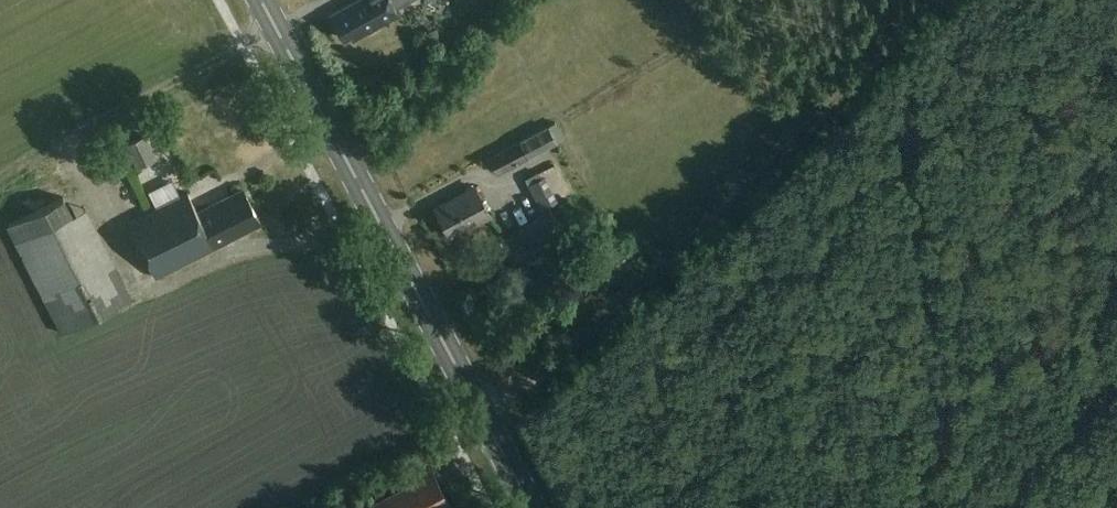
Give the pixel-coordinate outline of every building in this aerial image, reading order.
[(332,13),(344,36),(351,32),(353,35),(397,11),(394,6),(405,0),(356,0),(332,13)] [(558,141),(549,124),(489,156),(498,173),(558,141)] [(157,157),(146,134),(125,144),(136,167),(157,157)] [(490,212),(475,184),(435,204),(449,230),(452,228),(458,238),(472,230),(469,224),(490,212)] [(261,222),(244,187),(197,209),(188,191),(129,219),(156,275),(217,246),(216,244),(261,222)] [(133,297),(79,190),(8,226),(63,333),(133,297)] [(556,234),(542,213),(501,241),(515,262),(556,234)] [(431,469),(408,482),(410,485),(372,506),(374,507),(436,507),(449,501),(437,479),(437,480),(431,469)]
